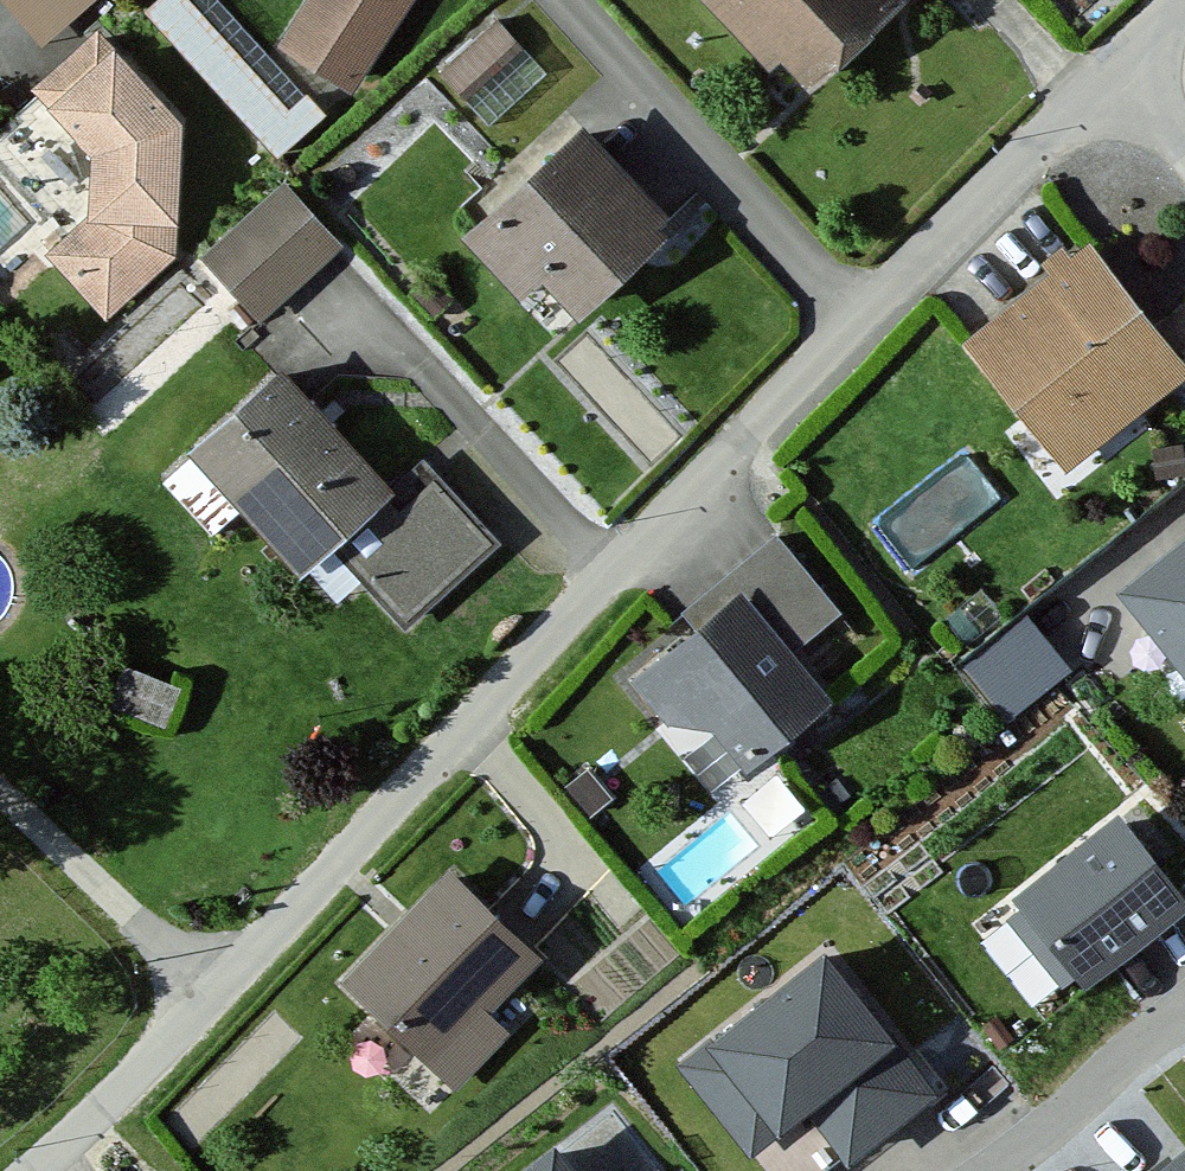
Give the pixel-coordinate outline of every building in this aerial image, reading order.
[(47,34),(85,0),(16,0),(47,34)] [(215,0),(166,0),(144,21),(279,161),(326,116),(215,0)] [(282,55),(379,103),(431,0),(309,0),(282,55)] [(697,2),(790,93),(882,0),(699,0),(697,2)] [(497,21),(441,73),(489,125),(545,74),(497,21)] [(186,123),(115,41),(42,103),(82,150),(82,221),(48,255),(109,316),(181,245),(186,123)] [(686,224),(575,111),(454,230),(515,292),(531,276),(581,326),(686,224)] [(199,256),(256,318),(339,242),(282,180),(199,256)] [(959,341),(1065,482),(1184,391),(1184,365),(1091,241),(959,341)] [(383,503),(275,389),(197,463),(302,574),(331,546),(414,632),(509,542),(430,459),(383,503)] [(1163,505),(1184,530),(1184,486),(1163,505)] [(1079,576),(1175,687),(1184,679),(1184,530),(1163,505),(1079,576)] [(719,578),(737,598),(790,658),(858,599),(787,518),(719,578)] [(737,598),(636,685),(665,718),(709,731),(746,774),(825,705),(790,658),(737,598)] [(1038,603),(965,643),(999,706),(1073,666),(1038,603)] [(181,690),(118,666),(103,706),(166,730),(181,690)] [(1160,879),(1090,794),(977,886),(1048,971),(1160,879)] [(452,867),(334,980),(442,1092),(501,1036),(480,1015),(539,958),(452,867)] [(924,1059),(805,919),(675,1029),(752,1120),(785,1092),(826,1141),(924,1059)] [(523,1130),(469,1170),(555,1170),(523,1130)] [(1167,1164),(1159,1170),(1184,1170),(1184,1150),(1167,1164)]
